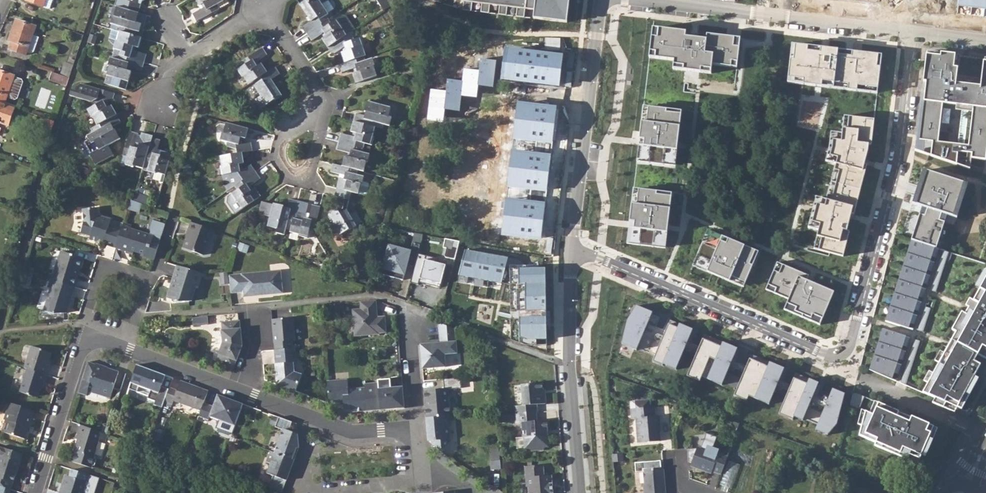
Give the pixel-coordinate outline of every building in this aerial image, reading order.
[(43,7),(49,9),(52,0),(46,0),(43,7)] [(137,15),(140,8),(136,6),(136,3),(135,2),(139,0),(124,0),(125,3),(123,11),(137,15)] [(220,0),(193,0),(197,8),(199,12),(191,17),(194,24),(218,11),(215,8),(222,4),(220,0)] [(305,36),(327,21),(325,18),(327,16),(321,7),(327,2),(325,0),(311,0),(299,7),(309,24),(300,30),(305,36)] [(382,11),(388,7),(383,0),(374,0),(382,11)] [(463,11),(567,22),(569,0),(463,0),(463,11)] [(218,11),(228,6),(226,1),(222,4),(215,8),(218,11)] [(119,34),(140,40),(143,33),(128,28),(129,24),(134,26),(137,15),(123,11),(116,9),(109,27),(116,30),(115,33),(119,34)] [(353,30),(345,18),(341,18),(336,21),(341,28),(339,29),(344,36),(348,34),(353,30)] [(9,49),(25,55),(26,53),(32,36),(36,28),(16,20),(9,40),(12,41),(9,49)] [(325,49),(344,36),(339,29),(341,28),(336,21),(330,25),(327,21),(305,36),(309,43),(322,35),(324,38),(320,41),(325,49)] [(688,31),(655,27),(649,67),(672,70),(671,80),(698,83),(720,86),(721,76),(738,79),(743,37),(708,33),(707,39),(695,38),(687,37),(688,31)] [(113,56),(144,65),(146,57),(132,53),(133,49),(137,50),(140,40),(119,34),(113,52),(114,52),(113,56)] [(340,55),(343,65),(363,58),(365,57),(360,40),(353,42),(348,34),(344,36),(325,49),(330,57),(343,49),(346,53),(340,55)] [(32,36),(26,53),(30,54),(33,52),(38,38),(32,36)] [(89,37),(86,45),(93,47),(96,40),(89,37)] [(794,43),(790,83),(818,87),(880,95),(884,55),(794,43)] [(252,83),(265,74),(260,65),(256,68),(254,64),(265,56),(261,50),(240,64),(242,68),(236,71),(240,79),(242,78),(247,86),(252,83)] [(926,54),(915,150),(956,165),(958,155),(967,158),(985,160),(985,158),(985,61),(983,60),(980,86),(955,84),(958,55),(942,53),(942,56),(926,54)] [(109,69),(108,73),(106,78),(104,86),(125,92),(130,75),(125,73),(127,69),(141,73),(144,65),(113,56),(112,61),(110,61),(108,69),(109,69)] [(351,75),(355,85),(376,78),(371,60),(364,62),(363,58),(343,65),(338,66),(340,74),(355,70),(356,74),(351,75)] [(61,76),(69,78),(73,66),(68,64),(67,67),(64,66),(61,76)] [(252,102),(258,111),(273,101),(274,102),(281,98),(270,81),(278,75),(274,68),(265,74),(252,83),(255,87),(253,89),(259,98),(252,102)] [(0,71),(0,103),(4,105),(7,98),(14,100),(17,99),(23,83),(21,80),(14,78),(14,77),(0,71)] [(50,80),(66,86),(69,78),(61,76),(52,73),(50,80)] [(95,127),(115,116),(110,108),(106,109),(104,106),(106,105),(108,103),(112,104),(114,96),(80,86),(76,88),(74,92),(71,91),(69,98),(90,105),(92,108),(85,112),(95,127)] [(685,101),(646,97),(640,141),(638,163),(677,168),(685,101)] [(7,126),(13,108),(4,105),(0,103),(0,124),(7,126)] [(374,128),(381,130),(382,126),(388,127),(390,119),(387,118),(389,109),(366,103),(364,113),(369,115),(368,119),(354,115),(352,123),(374,128)] [(822,238),(818,251),(847,258),(854,233),(850,232),(859,199),(863,200),(872,167),(868,166),(871,156),(871,144),(875,145),(878,118),(843,115),(841,133),(833,132),(831,147),(829,156),(836,157),(834,170),(839,171),(830,201),(819,199),(817,208),(813,222),(821,224),(818,238),(822,238)] [(95,127),(89,130),(91,134),(85,137),(88,142),(83,144),(94,167),(112,157),(106,147),(118,141),(113,131),(112,132),(110,128),(119,123),(115,116),(95,127)] [(54,122),(46,119),(44,124),(46,125),(45,131),(51,133),(54,122)] [(336,143),(362,149),(363,145),(370,146),(373,139),(371,138),(374,128),(352,123),(349,134),(354,135),(353,139),(338,135),(336,143)] [(235,152),(236,155),(241,154),(252,152),(250,144),(242,146),(241,144),(238,143),(239,139),(244,140),(247,131),(226,125),(223,134),(222,133),(219,142),(226,144),(225,149),(235,152)] [(133,167),(142,170),(144,164),(148,149),(139,146),(137,151),(133,149),(137,135),(129,133),(122,158),(126,159),(125,166),(133,169),(133,167)] [(155,174),(164,176),(170,155),(160,152),(158,157),(154,156),(158,141),(151,139),(148,149),(144,164),(148,166),(146,173),(154,176),(155,174)] [(343,158),(341,168),(356,171),(362,173),(365,163),(366,163),(368,156),(360,154),(362,149),(336,143),(334,151),(349,155),(348,159),(343,158)] [(238,178),(241,182),(255,173),(250,166),(242,171),(241,169),(239,169),(238,165),(243,164),(241,154),(236,155),(218,158),(220,168),(219,168),(220,176),(228,175),(228,179),(238,178)] [(355,176),(356,171),(341,168),(331,165),(329,173),(339,176),(335,190),(349,193),(356,195),(359,185),(360,186),(361,183),(362,178),(355,176)] [(235,202),(241,210),(260,197),(253,188),(249,191),(247,188),(259,179),(255,173),(241,182),(233,188),(236,191),(230,196),(234,202),(235,202)] [(366,184),(361,183),(360,186),(359,185),(356,195),(365,197),(367,186),(366,184)] [(674,193),(636,188),(631,223),(629,242),(644,244),(667,247),(670,226),(671,217),(674,193)] [(327,217),(339,236),(347,231),(348,232),(355,228),(354,226),(360,223),(354,213),(349,217),(345,211),(349,193),(335,190),(333,198),(343,200),(341,210),(337,212),(336,211),(327,217)] [(148,198),(135,193),(133,202),(142,205),(145,206),(148,198)] [(276,233),(283,236),(285,230),(289,231),(294,211),(297,202),(288,200),(285,214),(281,213),(283,207),(262,203),(258,216),(269,219),(267,227),(276,230),(276,233)] [(133,202),(131,201),(128,210),(139,213),(142,205),(133,202)] [(298,237),(305,239),(307,231),(313,233),(319,208),(311,206),(308,215),(307,220),(303,219),(304,214),(294,211),(289,231),(289,233),(298,236),(298,237)] [(89,239),(97,242),(98,240),(103,241),(102,244),(116,248),(122,229),(108,224),(110,220),(96,216),(96,208),(82,209),(83,223),(80,233),(90,236),(89,239)] [(131,226),(123,224),(122,229),(116,248),(132,253),(133,251),(143,254),(142,257),(153,260),(164,224),(151,220),(149,227),(150,232),(149,236),(129,229),(131,226)] [(191,252),(202,255),(208,238),(210,239),(213,231),(190,223),(186,232),(189,232),(186,240),(183,247),(191,250),(191,252)] [(759,251),(708,229),(693,266),(745,288),(759,251)] [(414,233),(411,243),(419,245),(421,235),(414,233)] [(457,259),(461,241),(446,238),(444,246),(448,247),(446,256),(457,259)] [(935,247),(912,240),(885,321),(909,328),(935,247)] [(406,266),(413,267),(417,254),(419,245),(411,243),(409,251),(388,246),(380,274),(402,280),(406,266)] [(465,250),(457,282),(500,290),(509,258),(465,250)] [(75,288),(84,259),(62,252),(57,271),(54,271),(52,281),(75,288)] [(418,283),(439,289),(445,265),(435,263),(436,259),(417,254),(413,267),(409,283),(417,286),(418,283)] [(810,275),(778,262),(766,290),(789,300),(785,310),(820,324),(834,292),(808,280),(810,275)] [(191,301),(195,286),(197,286),(201,276),(202,273),(176,266),(166,297),(175,300),(175,302),(191,301)] [(546,268),(510,269),(511,323),(503,322),(503,335),(511,342),(546,346),(546,303),(546,268)] [(242,296),(252,295),(253,294),(256,294),(257,295),(281,293),(279,271),(228,276),(230,293),(242,291),(242,296)] [(16,286),(24,289),(28,274),(21,272),(16,286)] [(974,300),(969,298),(965,305),(975,310),(971,318),(962,312),(952,330),(956,332),(951,341),(975,360),(982,363),(985,356),(985,278),(974,300)] [(50,289),(43,311),(55,314),(63,314),(66,303),(70,304),(75,288),(52,281),(50,281),(47,288),(50,289)] [(361,310),(375,308),(375,300),(360,302),(361,310)] [(326,305),(327,312),(336,311),(335,304),(326,305)] [(690,348),(697,329),(669,318),(665,328),(658,326),(662,315),(636,305),(621,345),(679,366),(686,347),(690,348)] [(354,337),(377,335),(377,334),(385,333),(384,318),(376,319),(375,308),(361,310),(352,310),(354,337)] [(271,320),(274,349),(291,348),(291,341),(294,341),(292,319),(271,320)] [(220,322),(221,342),(217,355),(215,362),(233,368),(242,345),(239,321),(220,322)] [(419,345),(421,369),(444,367),(443,355),(455,354),(454,330),(437,324),(439,344),(419,345)] [(906,336),(882,329),(869,370),(892,379),(906,336)] [(725,385),(739,347),(705,334),(689,375),(702,380),(703,376),(725,385)] [(30,346),(23,367),(26,368),(46,374),(48,368),(46,367),(51,354),(30,346)] [(972,366),(947,347),(922,393),(961,410),(969,396),(965,393),(978,370),(972,366)] [(293,373),(292,363),(294,363),(293,348),(291,348),(274,349),(276,385),(295,392),(301,375),(293,373)] [(750,355),(736,395),(748,399),(749,396),(772,404),(785,366),(750,355)] [(117,370),(88,361),(78,393),(86,395),(87,390),(109,397),(117,370)] [(171,377),(136,364),(129,389),(137,392),(139,386),(150,390),(147,398),(154,400),(153,404),(160,406),(163,400),(167,387),(171,377)] [(36,396),(40,383),(43,383),(46,374),(26,368),(18,392),(28,395),(28,393),(36,396)] [(833,435),(848,393),(833,388),(830,397),(817,393),(820,383),(795,374),(782,412),(818,425),(816,430),(833,435)] [(423,392),(425,418),(448,417),(446,391),(459,390),(459,383),(459,379),(442,381),(443,391),(423,392)] [(173,400),(200,410),(203,402),(207,390),(180,380),(176,391),(167,387),(163,400),(171,404),(173,400)] [(364,388),(347,389),(346,380),(327,381),(329,404),(344,403),(344,410),(352,413),(366,412),(364,388)] [(403,409),(401,387),(389,388),(389,380),(376,381),(376,383),(364,384),(364,388),(366,412),(403,409)] [(521,386),(522,408),(515,409),(516,415),(517,415),(536,414),(536,408),(545,407),(544,396),(542,396),(541,385),(521,386)] [(216,394),(212,405),(203,402),(200,410),(198,416),(207,419),(209,415),(217,418),(222,417),(235,422),(242,403),(232,400),(229,401),(224,399),(225,397),(216,394)] [(635,441),(658,439),(656,422),(658,422),(657,415),(653,415),(652,406),(648,406),(647,399),(633,400),(634,407),(629,408),(630,420),(634,420),(635,441)] [(1,431),(24,439),(27,431),(29,425),(30,426),(33,417),(31,417),(33,409),(9,401),(3,418),(5,419),(1,431)] [(934,427),(878,403),(873,415),(865,411),(859,436),(900,454),(899,457),(907,460),(909,455),(920,459),(934,427)] [(523,423),(524,437),(525,437),(526,448),(529,448),(531,451),(541,450),(544,447),(548,446),(547,431),(548,431),(547,421),(537,422),(536,414),(517,415),(516,415),(517,424),(523,423)] [(282,430),(274,453),(290,459),(293,461),(298,448),(297,435),(287,431),(291,422),(278,417),(274,427),(282,430)] [(425,418),(427,441),(438,453),(439,454),(448,445),(446,426),(449,426),(448,417),(425,418)] [(724,426),(737,431),(740,424),(727,419),(724,426)] [(101,432),(81,425),(78,433),(80,434),(78,439),(75,450),(76,451),(73,461),(91,467),(92,466),(95,465),(96,459),(93,457),(99,438),(105,440),(106,434),(101,432)] [(697,448),(685,449),(686,461),(692,463),(695,464),(694,467),(710,472),(711,470),(720,473),(727,456),(717,453),(718,451),(711,448),(716,436),(705,433),(700,447),(698,446),(697,448)] [(266,473),(273,475),(269,487),(281,492),(289,471),(287,467),(290,459),(274,453),(269,452),(265,462),(270,464),(266,473)] [(19,460),(1,455),(0,457),(0,485),(7,487),(9,481),(12,482),(19,460)] [(730,460),(722,484),(733,488),(742,464),(730,460)] [(499,462),(491,463),(492,472),(500,471),(499,462)] [(551,477),(543,477),(542,466),(527,467),(524,470),(525,477),(528,479),(528,488),(528,492),(552,492),(551,477)] [(643,492),(663,492),(662,480),(659,480),(659,476),(662,473),(661,469),(659,467),(642,468),(643,492)] [(86,482),(65,475),(59,492),(82,492),(86,482)] [(842,484),(838,492),(866,492),(842,484)]
